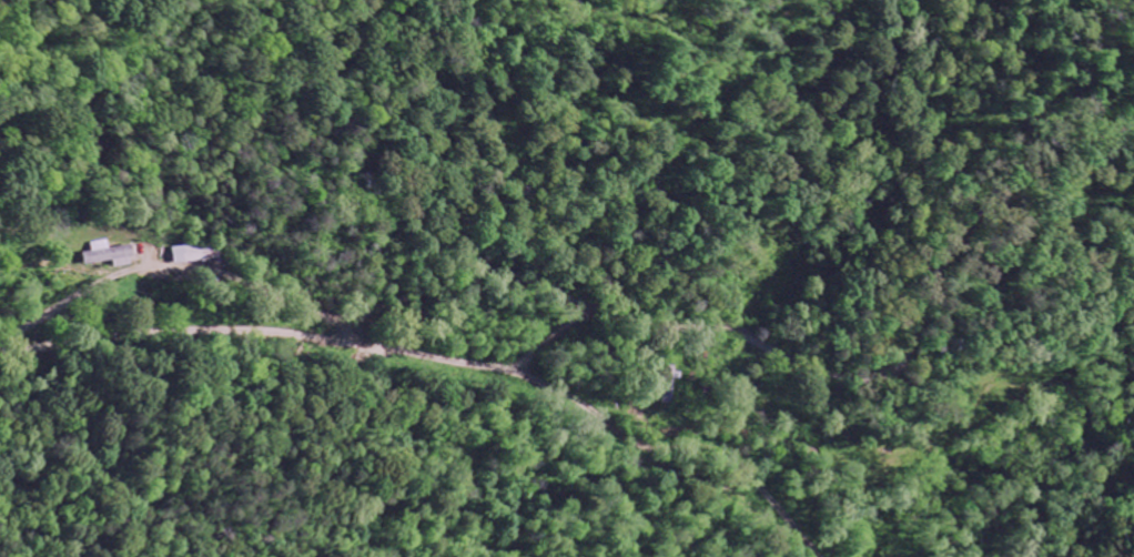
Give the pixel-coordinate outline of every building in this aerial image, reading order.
[(89,252),(90,262),(109,259),(111,268),(130,264),(127,246),(102,250),(102,249),(89,252)] [(185,250),(181,247),(174,260),(185,266),(190,257),(183,253),(185,250)]
